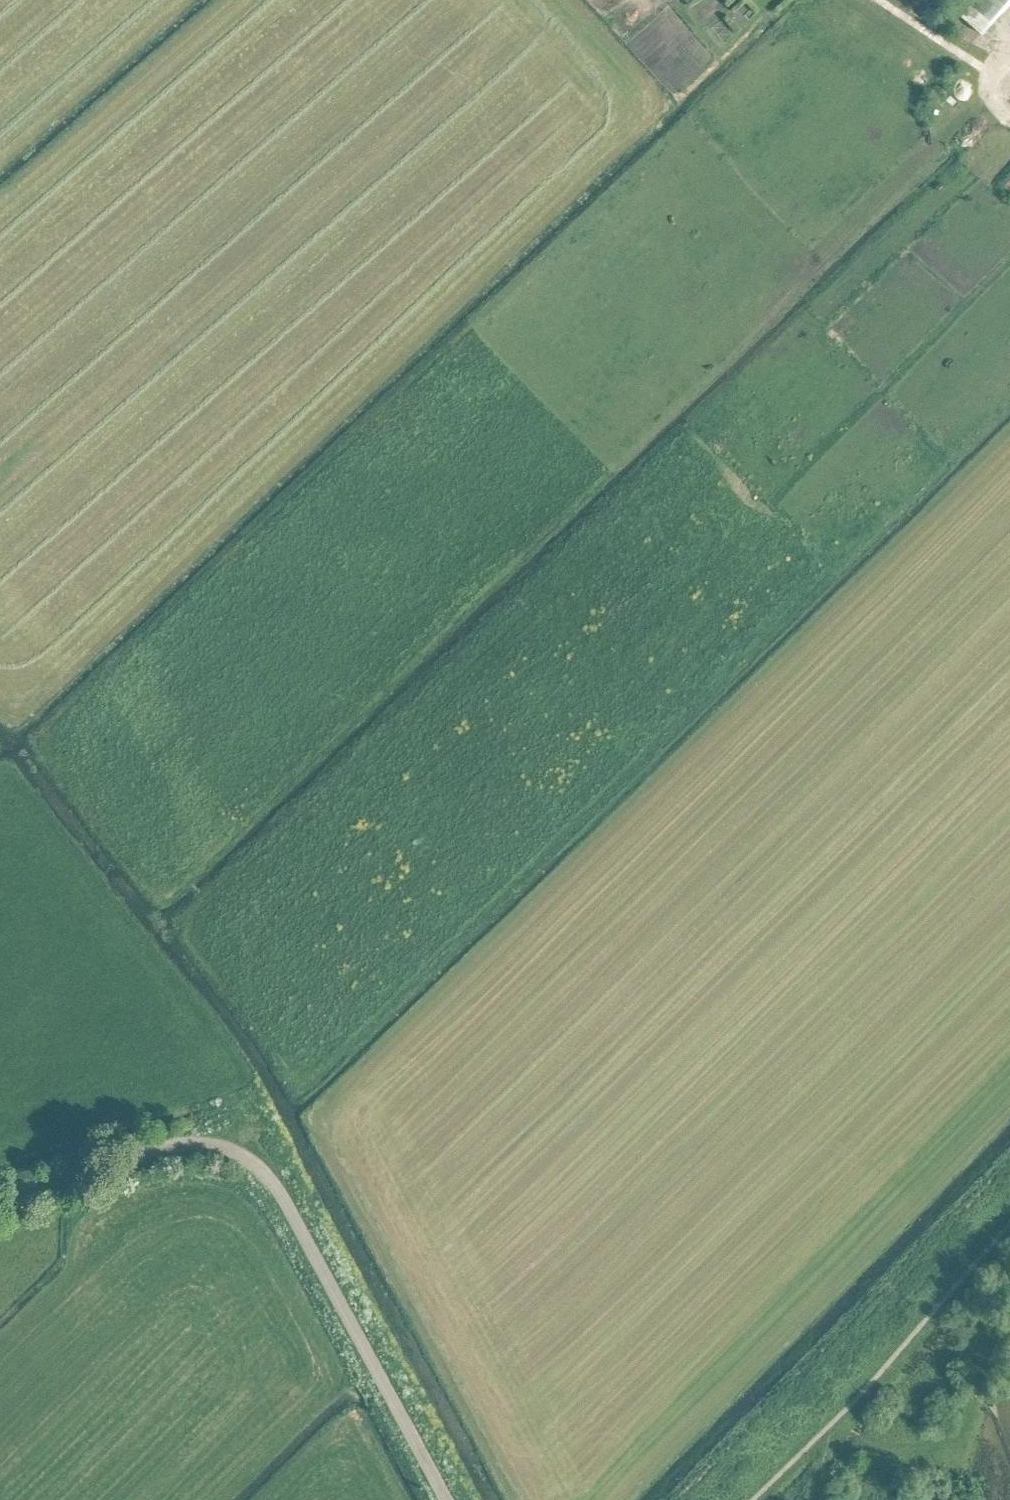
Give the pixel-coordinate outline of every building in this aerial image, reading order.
[(1008,0),(977,0),(951,27),(972,46),(1009,6),(1009,1),(1008,0)]
